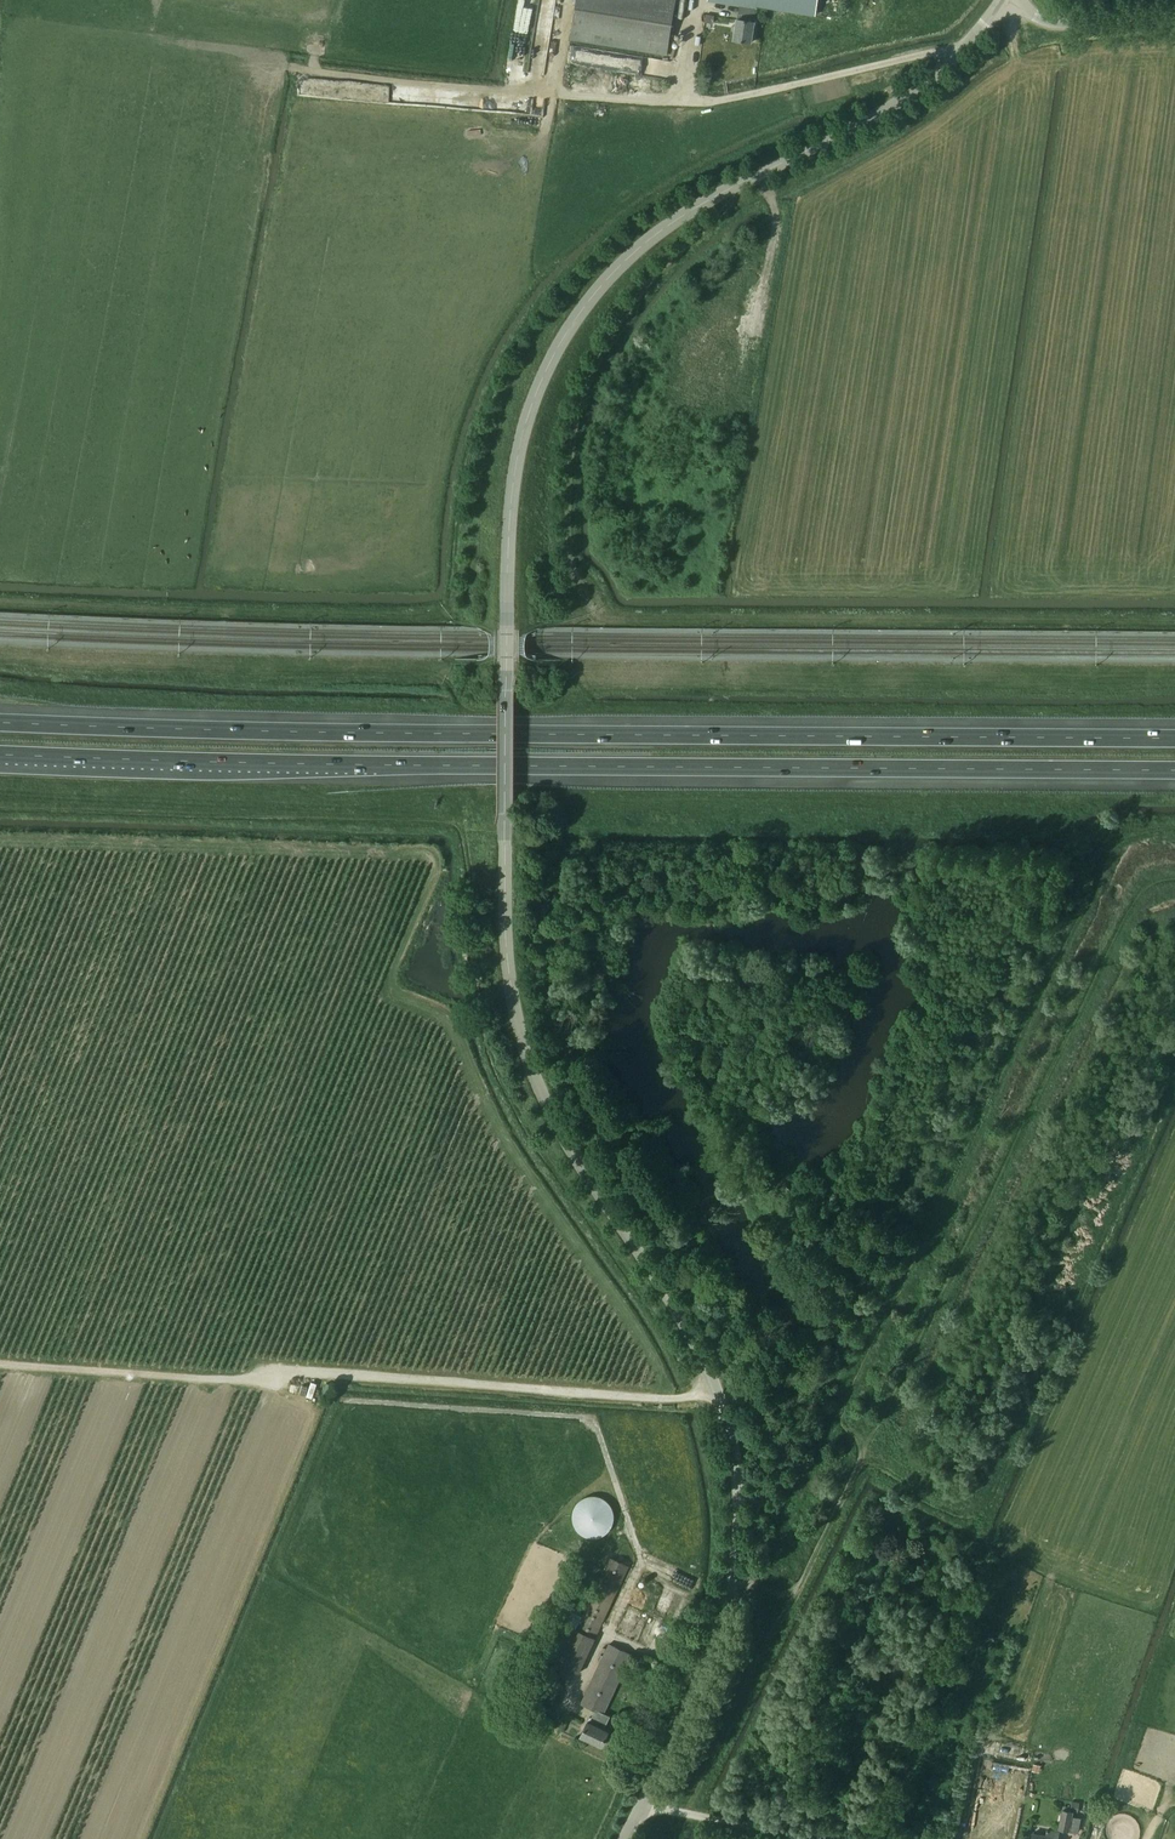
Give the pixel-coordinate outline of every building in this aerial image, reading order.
[(676,0),(576,0),(570,40),(667,56),(676,0)] [(757,6),(816,15),(818,0),(708,0),(707,1),(739,7),(734,40),(751,43),(754,22),(752,21),(755,9),(757,9),(757,6)] [(592,1538),(598,1537),(604,1535),(609,1531),(612,1526),(614,1520),(614,1514),(612,1508),(608,1502),(603,1499),(597,1496),(591,1496),(585,1498),(579,1501),(575,1506),(573,1512),(572,1518),(573,1524),(576,1530),(581,1534),(586,1537),(592,1538)] [(581,1617),(576,1628),(596,1637),(629,1566),(609,1557),(581,1617)] [(609,1731),(604,1729),(610,1716),(604,1713),(631,1655),(609,1644),(580,1704),(595,1711),(589,1722),(588,1721),(581,1736),(602,1746),(609,1731)] [(570,1680),(574,1670),(562,1665),(559,1670),(557,1674),(570,1680)] [(1074,1811),(1062,1809),(1058,1829),(1070,1832),(1074,1811)] [(1059,1832),(1048,1830),(1046,1836),(1033,1833),(1032,1838),(1058,1838),(1059,1832)]
